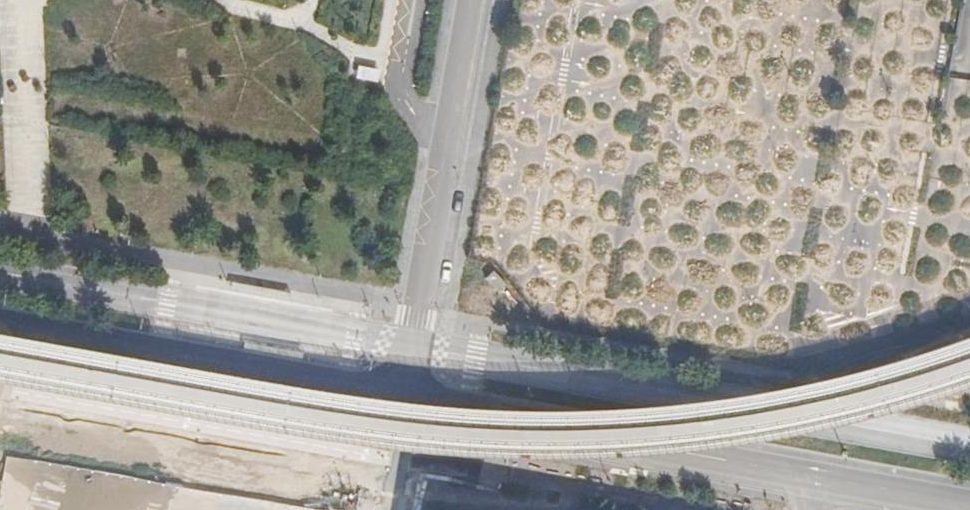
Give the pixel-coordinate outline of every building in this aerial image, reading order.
[(493,272),(486,279),(498,292),(505,285),(493,272)]
